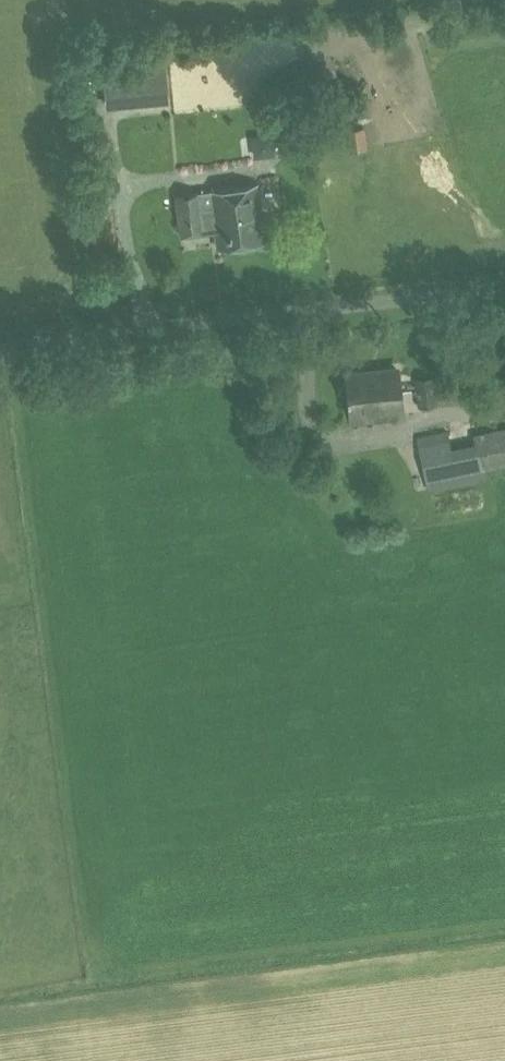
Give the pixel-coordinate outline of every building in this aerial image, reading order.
[(152,101),(169,99),(166,63),(149,65),(152,101)] [(119,68),(103,69),(107,105),(123,103),(119,68)] [(347,131),(350,152),(366,150),(364,128),(347,131)] [(274,151),(272,134),(255,136),(257,153),(274,151)] [(201,191),(205,226),(205,230),(216,229),(218,246),(266,240),(259,184),(211,190),(201,191)] [(205,226),(201,191),(175,194),(179,231),(205,226)] [(347,374),(351,412),(402,406),(398,368),(347,374)] [(416,378),(418,406),(438,403),(434,376),(416,378)] [(477,442),(483,469),(504,464),(504,427),(476,433),(477,442)] [(483,469),(477,442),(448,448),(445,432),(421,438),(431,485),(484,474),(483,469)]
